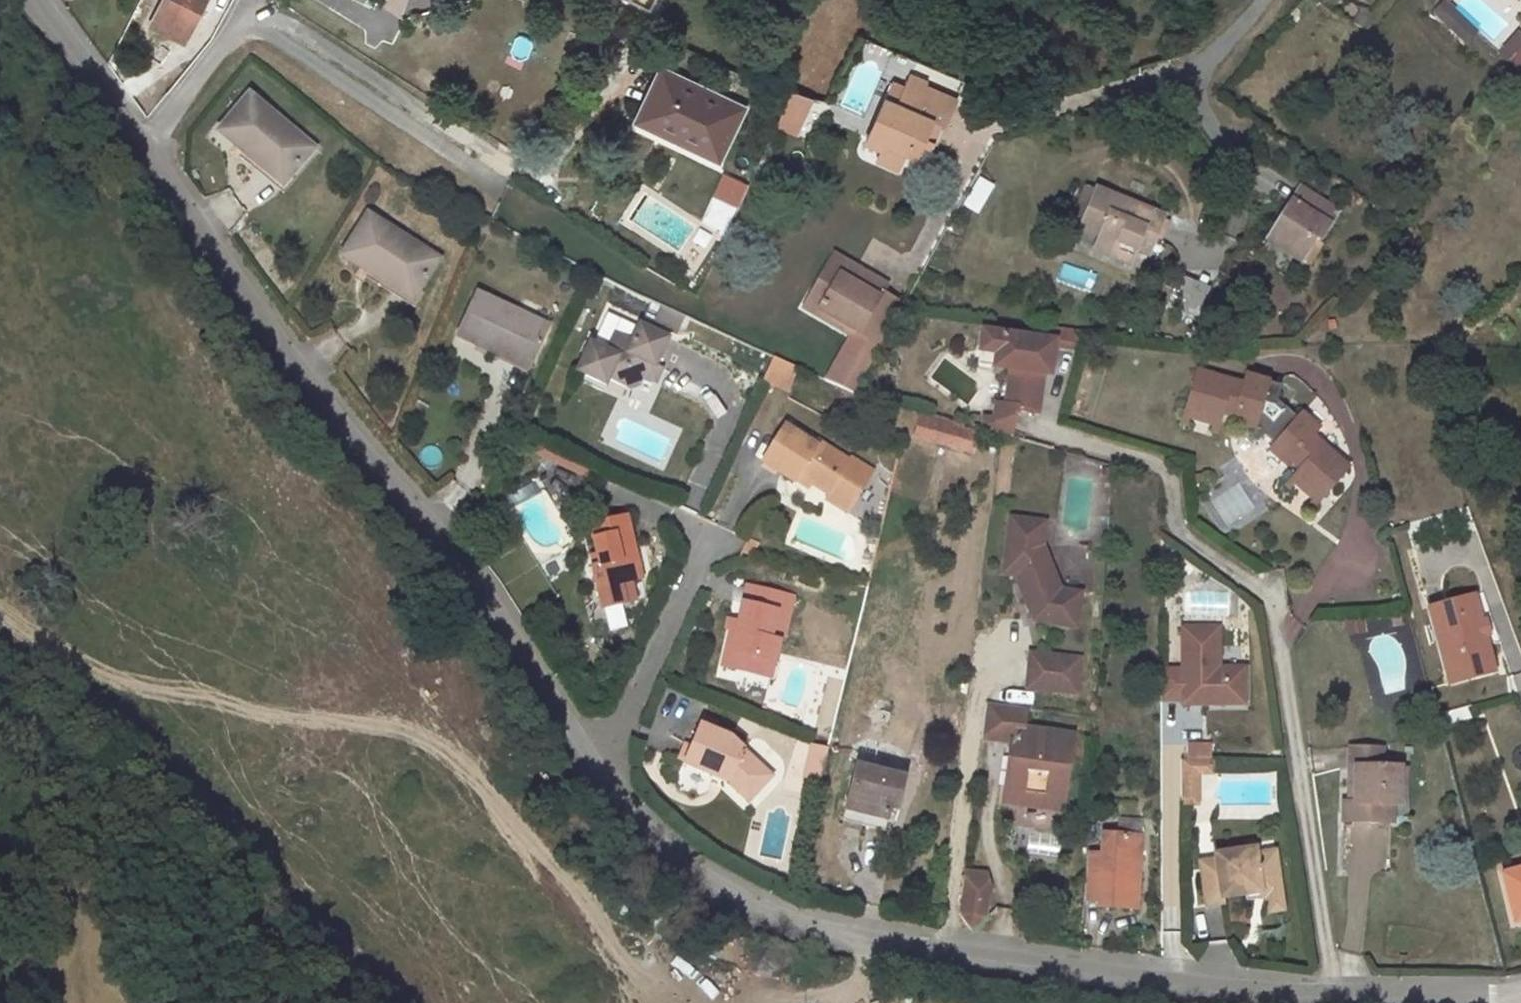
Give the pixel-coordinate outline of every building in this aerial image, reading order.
[(134,55),(173,78),(209,17),(200,12),(207,0),(167,0),(134,55)] [(1479,32),(1448,1),(1438,12),(1469,43),(1479,32)] [(1516,72),(1520,67),(1520,35),(1517,30),(1496,52),(1516,72)] [(741,116),(661,87),(643,138),(722,167),(741,116)] [(775,128),(798,138),(815,99),(793,89),(775,128)] [(934,142),(945,116),(912,102),(914,98),(899,91),(894,104),(887,121),(873,115),(857,154),(874,160),(871,166),(867,177),(888,186),(895,170),(914,178),(923,157),(913,154),(921,136),(930,141),(934,142)] [(894,104),(880,99),(873,115),(887,121),(894,104)] [(296,169),(226,124),(200,163),(270,209),(296,169)] [(930,141),(921,136),(913,154),(923,157),(930,141)] [(874,160),(857,154),(855,159),(871,166),(874,160)] [(724,174),(711,197),(738,211),(751,188),(724,174)] [(979,215),(995,185),(978,176),(962,206),(979,215)] [(692,232),(643,208),(629,237),(678,262),(692,232)] [(1335,229),(1296,210),(1270,264),(1305,281),(1316,258),(1321,260),(1335,229)] [(1107,272),(1121,278),(1130,260),(1137,263),(1137,262),(1150,268),(1163,243),(1096,211),(1080,245),(1096,253),(1093,257),(1110,266),(1107,272)] [(444,291),(373,251),(351,290),(422,330),(444,291)] [(839,276),(826,270),(820,283),(832,290),(839,276)] [(1188,275),(1170,296),(1190,312),(1207,291),(1188,275)] [(860,287),(839,276),(832,290),(820,283),(808,306),(820,313),(814,325),(835,335),(832,340),(852,350),(855,345),(878,357),(899,317),(875,305),(856,295),(860,287)] [(879,296),(860,287),(856,295),(875,305),(879,296)] [(654,319),(676,330),(683,316),(661,305),(654,319)] [(820,313),(808,306),(799,323),(832,340),(835,335),(814,325),(820,313)] [(536,349),(470,309),(446,350),(512,390),(536,349)] [(583,356),(566,384),(593,401),(597,396),(617,409),(627,406),(632,398),(644,405),(652,392),(645,388),(662,361),(635,344),(625,360),(609,349),(599,366),(583,356)] [(1082,358),(1050,351),(1048,364),(985,351),(981,372),(996,375),(993,389),(1010,392),(1005,415),(1003,425),(1019,428),(1018,435),(1035,438),(1043,399),(1049,400),(1055,373),(1078,378),(1082,358)] [(996,375),(981,372),(977,386),(993,389),(996,375)] [(768,373),(759,388),(794,403),(800,386),(768,373)] [(1242,408),(1194,399),(1185,446),(1192,448),(1194,437),(1216,441),(1214,451),(1221,453),(1225,432),(1238,434),(1236,442),(1259,446),(1264,442),(1273,452),(1269,456),(1274,461),(1266,466),(1281,489),(1295,480),(1302,491),(1280,505),(1286,514),(1295,508),(1305,523),(1352,491),(1322,448),(1309,457),(1277,411),(1278,403),(1245,396),(1242,408)] [(1013,438),(1018,435),(1019,428),(1003,425),(1005,415),(991,412),(987,433),(977,430),(973,443),(1010,453),(1013,438)] [(963,441),(925,430),(919,454),(957,465),(963,441)] [(1273,452),(1264,442),(1259,446),(1269,456),(1273,452)] [(781,445),(755,477),(783,501),(784,500),(788,495),(799,504),(817,520),(813,524),(831,540),(862,503),(844,488),(841,491),(812,466),(809,469),(781,445)] [(574,475),(522,449),(518,456),(571,482),(574,475)] [(799,504),(788,495),(784,500),(796,510),(799,504)] [(605,523),(568,530),(574,560),(575,571),(567,572),(572,595),(575,614),(598,610),(595,591),(606,589),(616,587),(605,523)] [(1051,544),(1016,538),(1008,595),(1020,596),(1037,640),(1078,647),(1084,612),(1062,609),(1048,566),(1051,544)] [(574,560),(566,562),(567,572),(575,571),(574,560)] [(595,591),(598,610),(609,608),(606,589),(595,591)] [(738,602),(735,601),(730,618),(734,619),(738,602)] [(779,613),(738,602),(734,619),(730,618),(725,636),(717,664),(711,662),(707,680),(736,688),(741,672),(758,677),(763,658),(766,659),(779,613)] [(1468,618),(1423,631),(1444,706),(1467,700),(1463,687),(1484,680),(1468,618)] [(725,636),(719,635),(711,662),(717,664),(725,636)] [(1182,692),(1161,692),(1160,722),(1181,723),(1181,727),(1191,727),(1191,720),(1201,721),(1201,727),(1225,727),(1225,718),(1243,719),(1243,692),(1218,691),(1218,650),(1182,649),(1182,692)] [(758,677),(741,672),(736,688),(753,693),(758,677)] [(1082,678),(1032,673),(1029,708),(1079,713),(1082,678)] [(1225,718),(1225,727),(1243,728),(1243,719),(1225,718)] [(1028,728),(989,723),(984,758),(1014,762),(1008,810),(1027,812),(1028,804),(1048,807),(1047,815),(1067,817),(1075,754),(1025,748),(1028,728)] [(709,741),(680,726),(660,764),(689,779),(692,773),(707,780),(723,799),(744,781),(709,741)] [(807,811),(813,813),(824,772),(808,767),(800,799),(809,802),(807,811)] [(1213,769),(1188,768),(1188,783),(1212,783),(1213,769)] [(1379,772),(1349,771),(1349,794),(1357,795),(1356,827),(1348,827),(1341,827),(1341,849),(1388,850),(1389,831),(1398,832),(1400,796),(1378,795),(1379,772)] [(747,785),(744,781),(723,799),(707,780),(692,773),(689,779),(704,787),(722,807),(747,785)] [(1181,782),(1180,826),(1197,827),(1197,796),(1212,796),(1212,783),(1188,783),(1181,782)] [(903,796),(853,789),(842,859),(873,864),(877,842),(895,845),(903,796)] [(1357,795),(1349,794),(1348,827),(1356,827),(1357,795)] [(1407,796),(1400,796),(1398,832),(1405,832),(1407,796)] [(1048,807),(1028,804),(1027,812),(1008,810),(1006,821),(1066,828),(1067,817),(1047,815),(1048,807)] [(1119,829),(1141,831),(1142,819),(1120,817),(1119,829)] [(1105,879),(1088,878),(1085,924),(1101,925),(1101,934),(1142,937),(1145,898),(1135,897),(1138,862),(1106,860),(1105,879)] [(1214,882),(1199,883),(1203,927),(1219,926),(1218,920),(1242,918),(1256,916),(1257,922),(1263,921),(1278,920),(1274,876),(1254,877),(1254,872),(1213,876),(1214,882)] [(1502,883),(1515,933),(1520,931),(1520,878),(1502,883)] [(961,918),(980,921),(984,895),(965,892),(961,918)] [(1256,916),(1242,918),(1242,925),(1257,924),(1257,922),(1256,916)] [(959,931),(971,948),(988,937),(985,933),(986,922),(980,921),(961,918),(959,931)] [(1278,920),(1263,921),(1265,936),(1279,935),(1278,920)]
